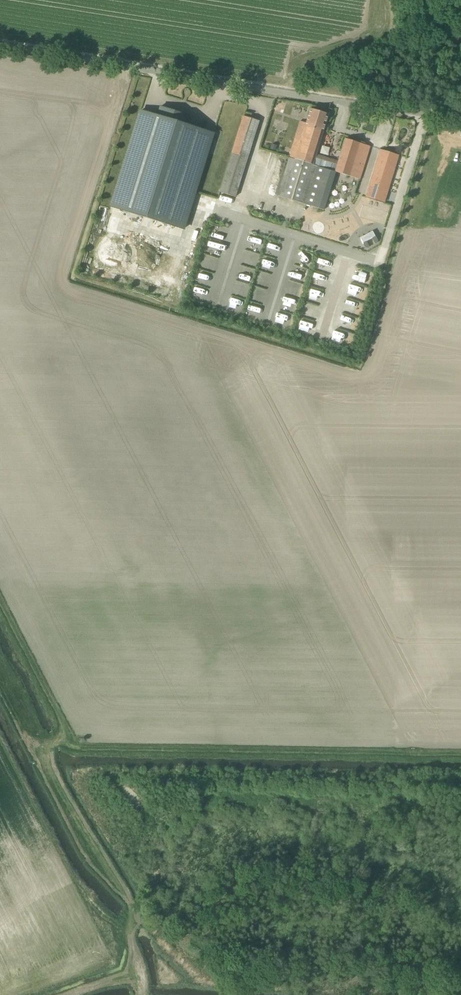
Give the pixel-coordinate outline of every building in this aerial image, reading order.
[(111,207),(183,229),(213,133),(185,124),(188,115),(160,107),(157,116),(141,111),(111,207)] [(315,155),(323,132),(328,114),(311,109),(306,123),(300,121),(289,157),(289,158),(278,196),(305,204),(317,166),(343,174),(340,187),(355,191),(369,146),(345,139),(338,162),(315,155)] [(235,197),(259,121),(243,116),(220,192),(235,197)] [(383,203),(398,155),(381,150),(366,197),(383,203)] [(372,237),(375,235),(373,230),(360,237),(366,248),(375,244),(372,237)]
